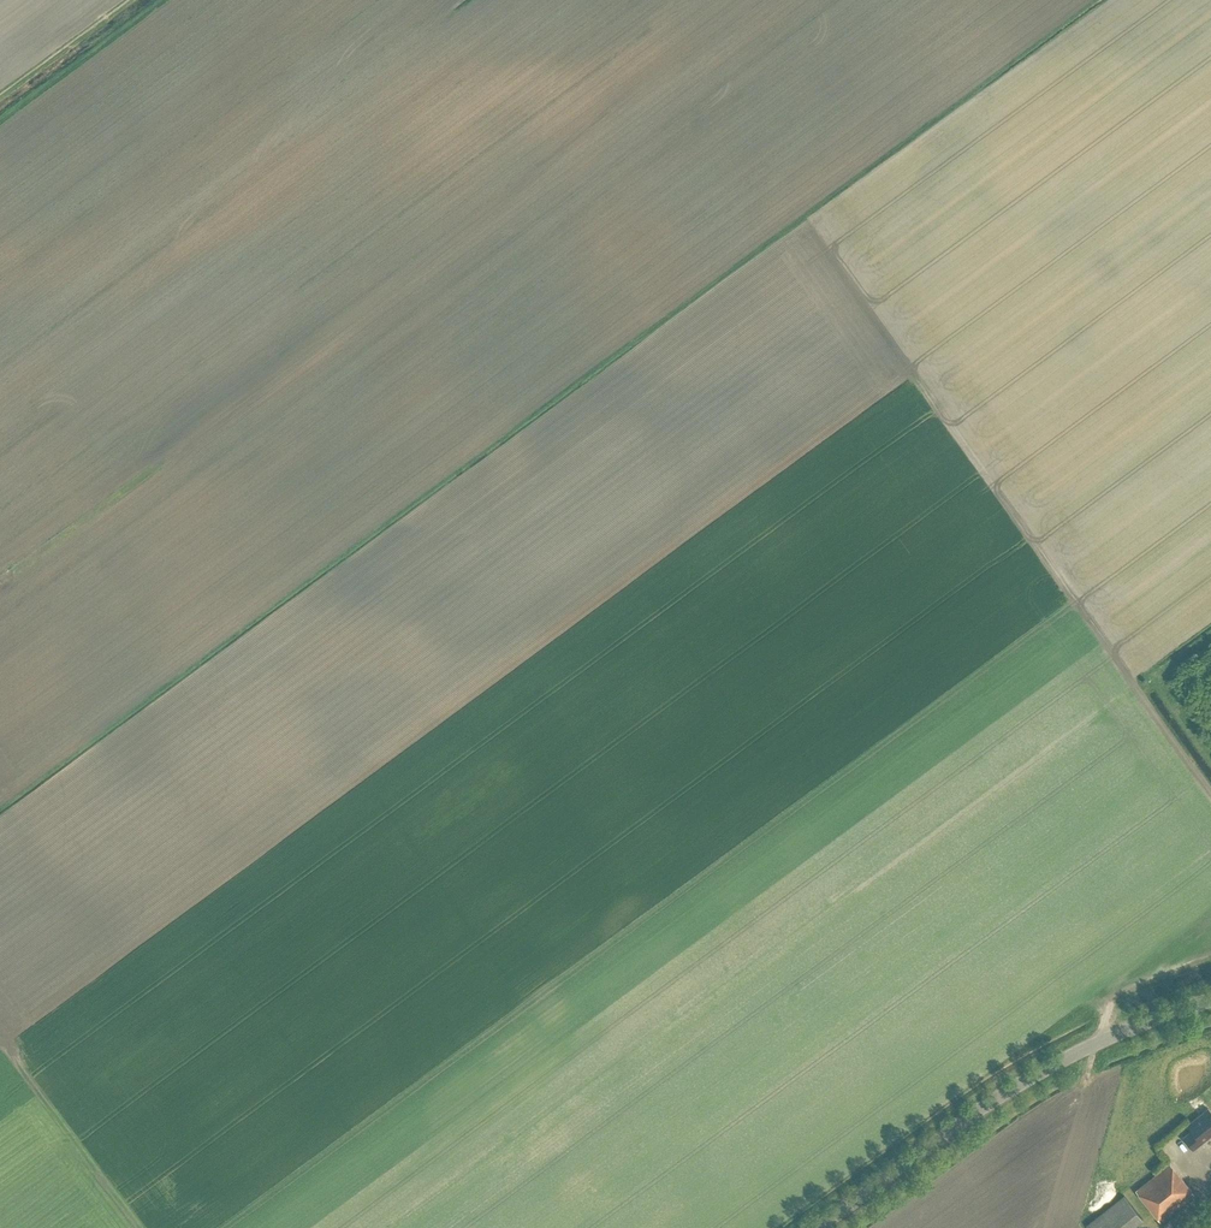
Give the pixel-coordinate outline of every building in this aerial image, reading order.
[(1207,1107),(1187,1124),(1191,1130),(1183,1136),(1193,1149),(1210,1134),(1210,1112),(1207,1107)] [(1156,1220),(1194,1194),(1172,1162),(1134,1189),(1156,1220)] [(1086,1223),(1090,1227),(1130,1227),(1143,1218),(1124,1194),(1086,1223)]
